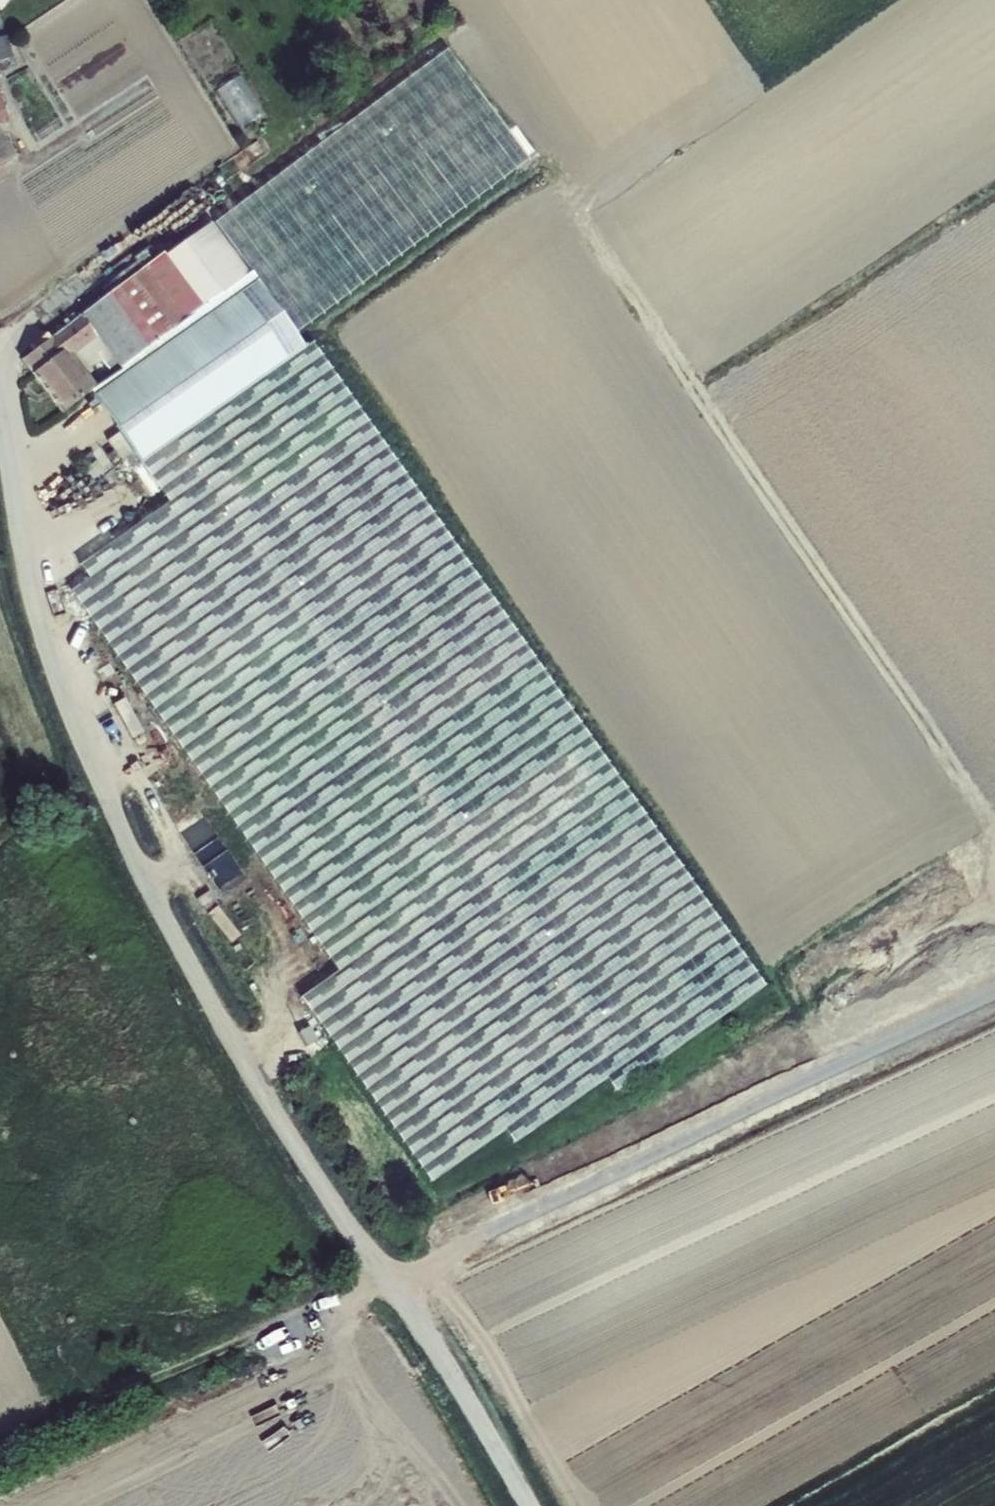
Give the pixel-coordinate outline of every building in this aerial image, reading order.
[(9,107),(21,104),(8,47),(26,43),(22,25),(0,28),(0,108),(9,107)] [(538,152),(457,41),(222,215),(304,324),(538,152)] [(245,125),(268,111),(245,73),(222,87),(245,125)] [(10,148),(28,137),(9,107),(0,112),(0,132),(10,148)] [(11,151),(10,148),(0,132),(0,158),(11,151)] [(217,212),(154,258),(193,310),(118,366),(102,377),(106,382),(99,387),(143,447),(307,331),(304,324),(222,215),(217,212)] [(118,366),(193,310),(154,258),(29,351),(67,404),(96,382),(102,377),(91,361),(106,349),(118,366)] [(22,304),(5,315),(10,323),(27,310),(22,304)] [(765,978),(320,334),(313,338),(307,331),(143,447),(173,488),(83,550),(92,563),(74,576),(338,958),(301,984),(430,1170),(504,1119),(513,1132),(606,1068),(615,1081),(765,978)] [(102,377),(96,382),(99,387),(106,382),(102,377)]
